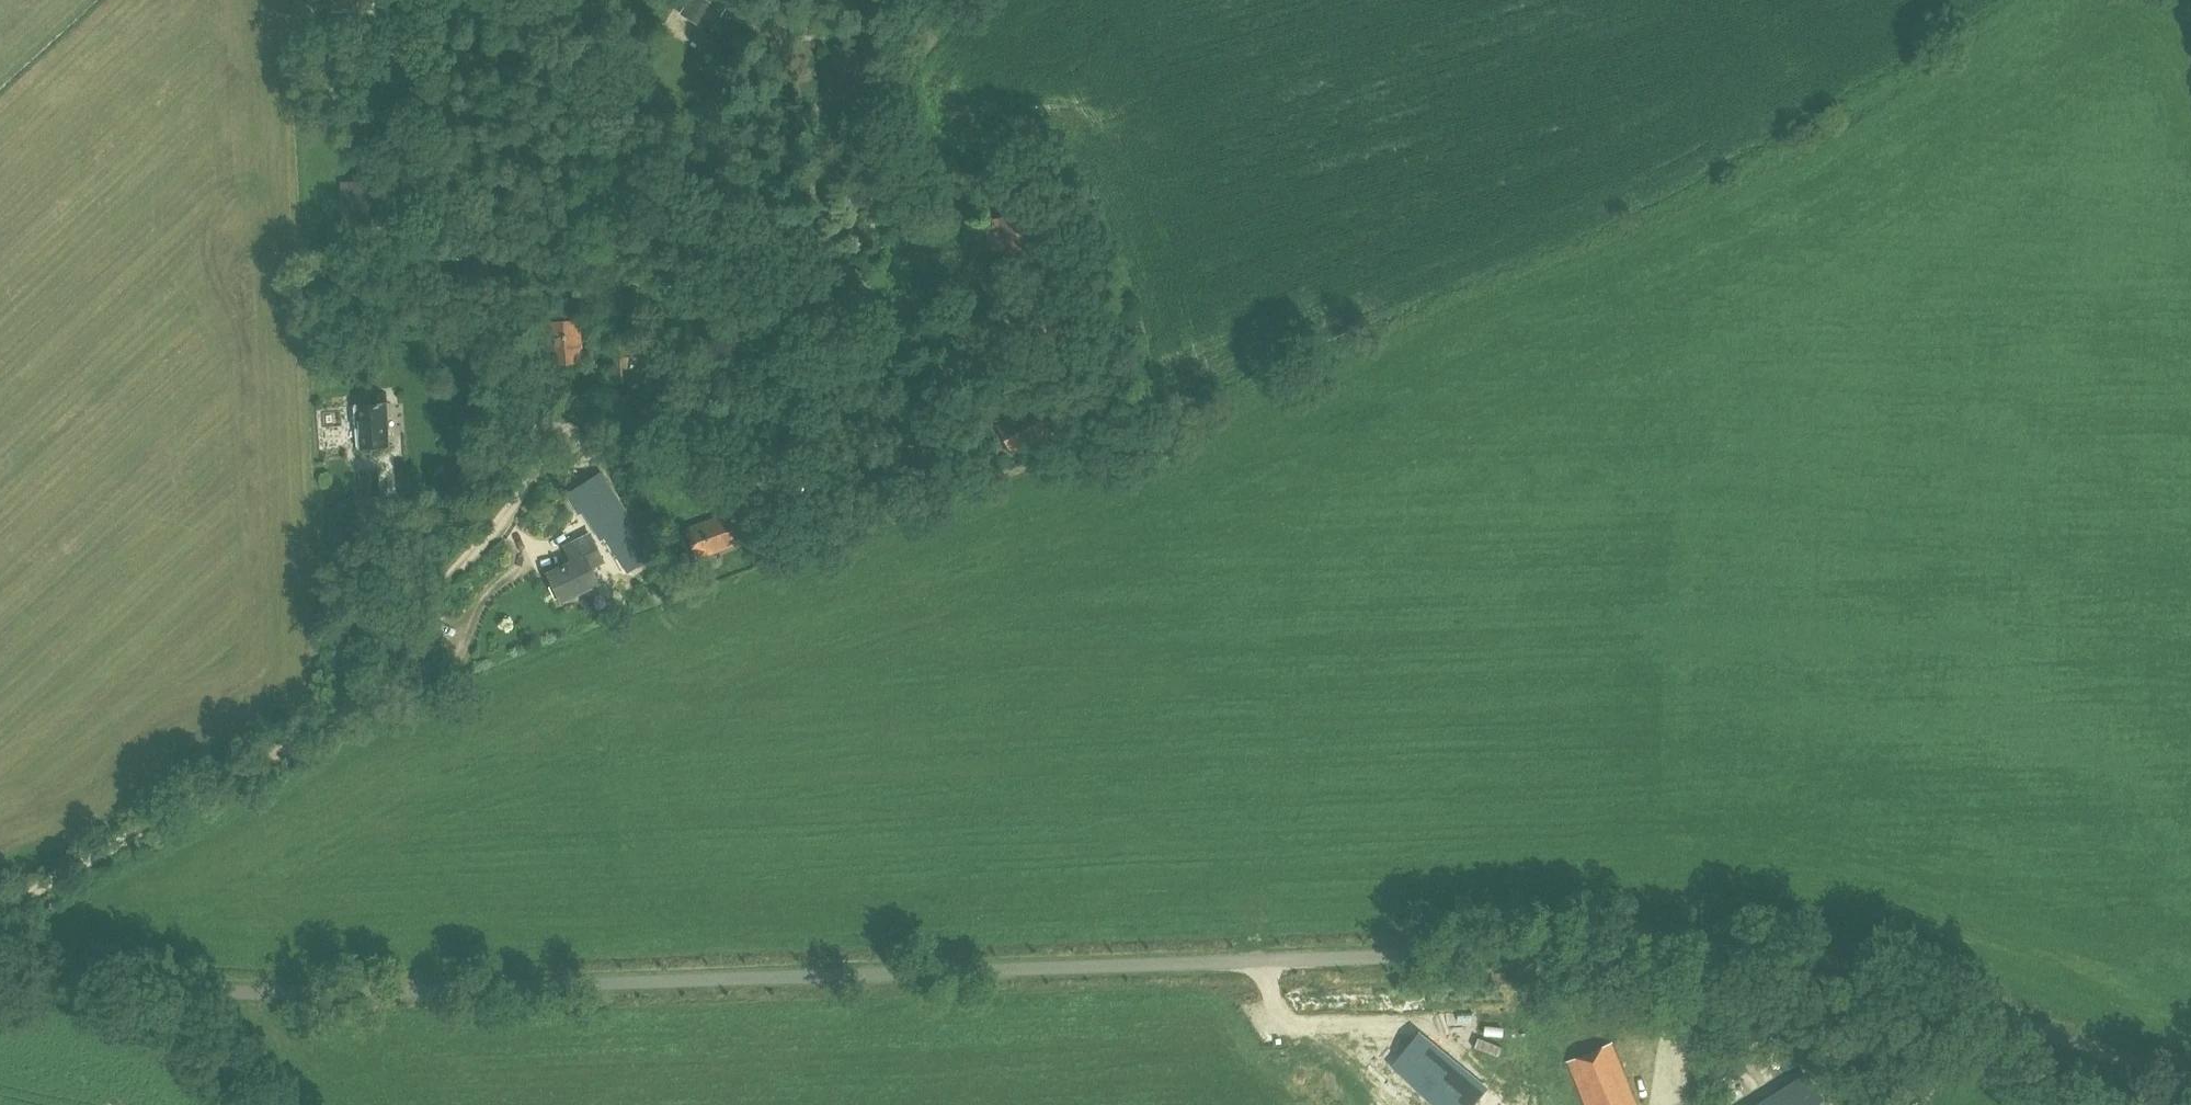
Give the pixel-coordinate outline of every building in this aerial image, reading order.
[(731,0),(713,0),(698,25),(719,38),(726,26),(731,29),(744,8),(731,0)] [(341,183),(343,227),(354,226),(384,224),(382,181),(352,183),(341,183)] [(1029,211),(999,219),(1010,261),(1037,254),(1032,233),(1035,232),(1029,211)] [(324,287),(338,283),(335,272),(320,276),(324,287)] [(567,365),(582,364),(579,322),(549,324),(552,362),(567,361),(567,365)] [(617,383),(645,381),(643,357),(613,359),(614,370),(615,370),(617,383)] [(386,427),(388,427),(386,403),(387,403),(386,392),(372,393),(373,406),(363,406),(364,422),(360,422),(362,448),(388,446),(386,427)] [(1011,453),(1049,432),(1043,420),(1044,419),(1037,406),(998,428),(1011,453)] [(601,476),(567,497),(579,515),(583,513),(601,542),(605,539),(626,572),(651,555),(601,476)] [(698,559),(739,544),(729,518),(689,533),(698,559)] [(591,535),(565,548),(572,563),(548,575),(562,602),(600,583),(592,568),(604,562),(591,535)] [(1495,1089),(1425,1041),(1405,1070),(1428,1085),(1425,1090),(1447,1104),(1485,1104),(1495,1089)] [(1568,1062),(1587,1104),(1637,1104),(1611,1043),(1568,1062)] [(1767,1104),(1826,1104),(1809,1079),(1767,1104)]
